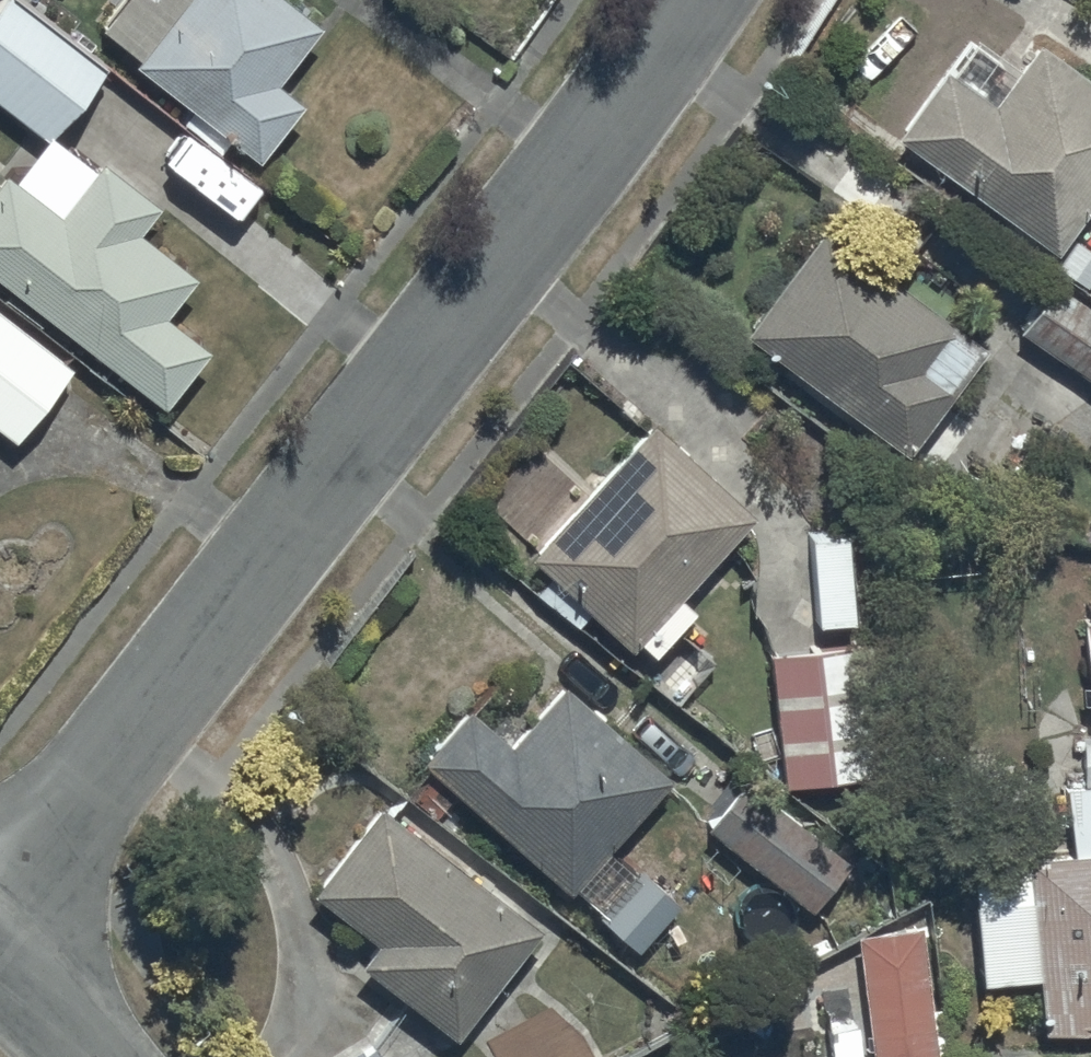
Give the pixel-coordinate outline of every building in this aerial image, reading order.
[(45,135),(102,64),(22,0),(0,0),(0,99),(45,135)] [(295,0),(115,0),(98,22),(137,53),(133,57),(255,153),(299,97),(271,75),(317,17),(295,0)] [(1033,35),(993,92),(943,58),(892,132),(1055,246),(1090,195),(1090,76),(1033,35)] [(0,166),(0,272),(163,400),(209,341),(165,307),(195,267),(140,224),(159,199),(101,154),(57,210),(0,166)] [(980,339),(819,219),(741,324),(902,444),(980,339)] [(1014,324),(1090,376),(1090,305),(1047,275),(1014,324)] [(11,435),(69,363),(0,309),(0,426),(11,435)] [(651,414),(529,548),(631,642),(636,636),(649,648),(690,603),(675,589),(752,506),(651,414)] [(862,639),(767,650),(782,780),(877,769),(862,639)] [(508,736),(463,700),(416,752),(565,886),(572,879),(607,910),(640,874),(602,840),(666,770),(561,676),(508,736)] [(812,905),(850,856),(741,772),(704,821),(812,905)] [(539,921),(375,797),(308,886),(372,934),(356,955),(455,1031),(539,921)] [(1022,850),(1026,892),(973,897),(982,976),(1034,970),(1040,1024),(1090,1019),(1090,843),(1022,850)] [(857,929),(873,1056),(933,1056),(927,1003),(943,1001),(940,974),(928,975),(921,921),(857,929)] [(342,1056),(384,1056),(373,1039),(342,1056)]
